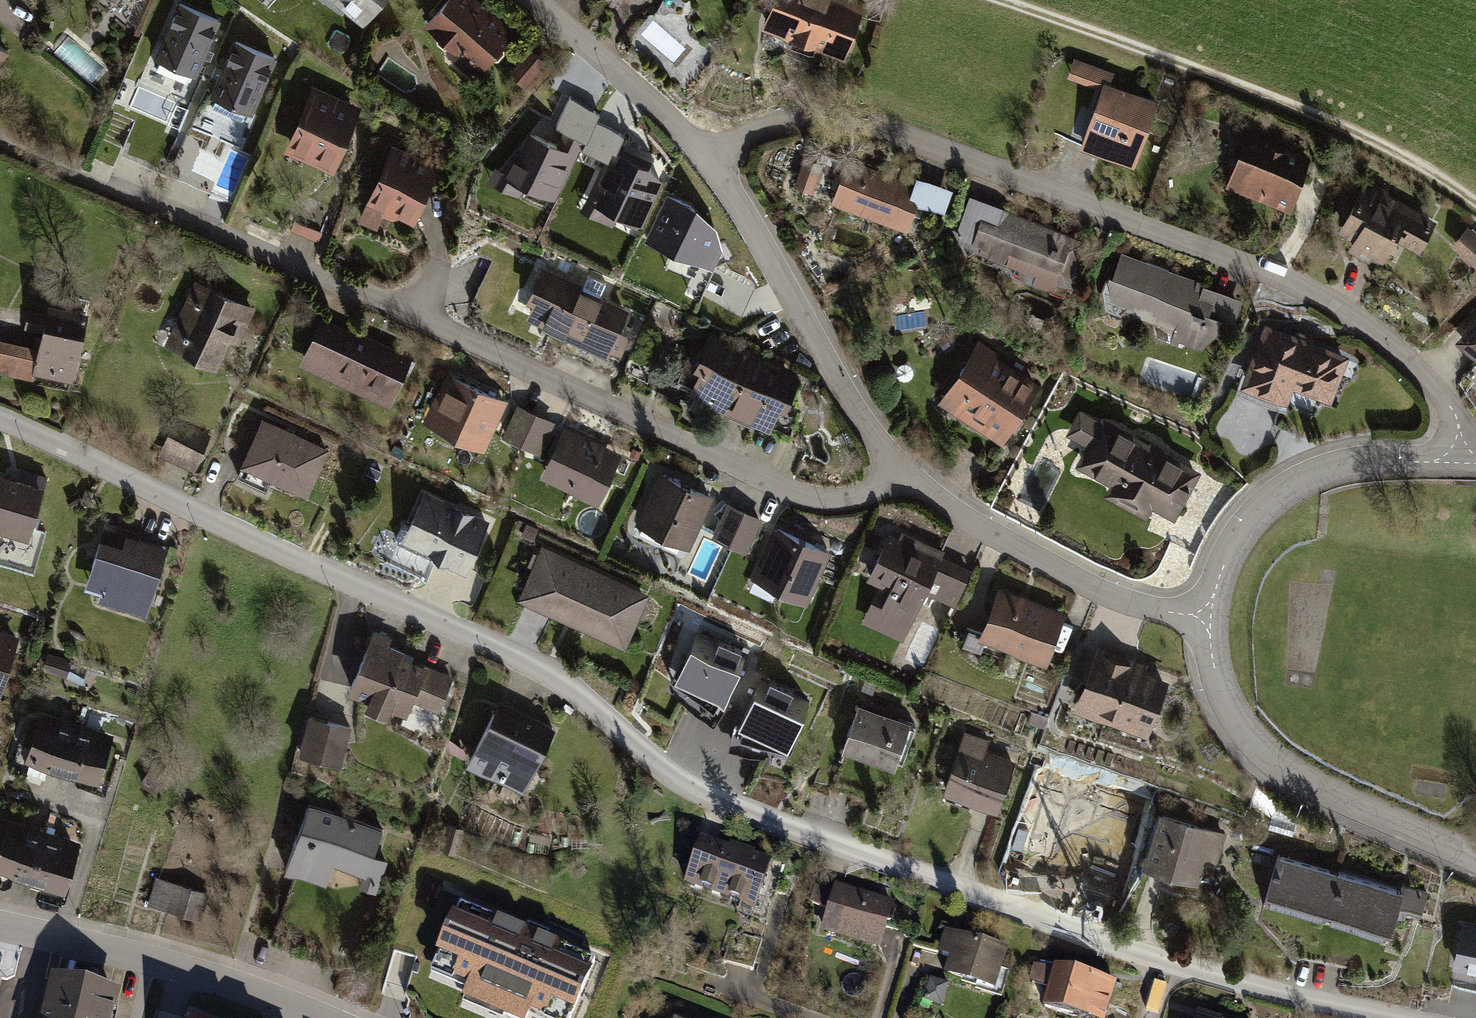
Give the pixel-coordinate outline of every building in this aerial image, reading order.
[(180,0),(178,0),(156,56),(200,73),(222,16),(180,0)] [(367,23),(386,0),(340,0),(367,23)] [(476,0),(445,0),(423,25),(477,72),(512,31),(476,0)] [(854,0),(776,0),(765,25),(848,59),(870,6),(854,0)] [(279,56),(238,37),(213,92),(254,111),(279,56)] [(0,42),(0,59),(8,49),(0,42)] [(550,63),(532,47),(511,70),(529,86),(550,63)] [(1077,60),(1070,78),(1104,91),(1084,145),(1140,166),(1167,93),(1077,60)] [(312,86),(286,151),(339,173),(366,109),(312,86)] [(563,126),(584,134),(586,136),(596,115),(599,109),(594,105),(569,94),(556,123),(563,126)] [(586,136),(584,134),(580,144),(607,156),(614,143),(618,145),(624,129),(596,115),(586,136)] [(557,140),(527,126),(500,165),(494,163),(486,181),(521,198),(527,184),(556,198),(580,144),(584,134),(563,126),(557,140)] [(1317,156),(1252,129),(1230,183),(1295,210),(1317,156)] [(618,145),(614,143),(607,156),(582,210),(611,224),(618,210),(641,221),(661,179),(649,160),(618,145)] [(437,170),(391,150),(370,200),(416,220),(437,170)] [(827,165),(804,157),(794,185),(817,193),(827,165)] [(917,186),(850,161),(834,202),(909,230),(920,201),(947,212),(956,188),(921,175),(917,186)] [(1389,190),(1367,178),(1338,228),(1352,236),(1348,245),(1384,265),(1397,241),(1418,253),(1436,221),(1387,193),(1389,190)] [(696,196),(665,182),(641,237),(713,269),(723,248),(716,224),(696,196)] [(1075,285),(1093,238),(1006,204),(1000,220),(985,214),(973,244),(1042,270),(1037,281),(1049,285),(1058,279),(1075,285)] [(323,237),(328,227),(306,216),(301,226),(323,237)] [(1474,219),(1456,238),(1475,257),(1475,221),(1474,219)] [(1247,293),(1123,252),(1107,298),(1179,322),(1174,336),(1213,348),(1218,332),(1232,337),(1247,293)] [(610,353),(637,295),(555,257),(528,315),(610,353)] [(253,308),(195,281),(166,342),(224,369),(253,308)] [(55,298),(44,343),(0,332),(0,372),(72,390),(93,308),(55,298)] [(1456,337),(1475,355),(1475,315),(1456,337)] [(1354,351),(1265,318),(1241,383),(1293,401),(1298,388),(1336,402),(1354,351)] [(407,372),(317,330),(301,364),(391,406),(407,372)] [(803,371),(718,331),(689,392),(774,432),(803,371)] [(1041,385),(977,345),(941,402),(1005,442),(1041,385)] [(508,399),(444,373),(424,423),(488,449),(508,399)] [(557,422),(518,405),(505,436),(544,453),(557,422)] [(1204,469),(1080,410),(1068,435),(1088,445),(1078,467),(1112,484),(1107,495),(1149,515),(1155,504),(1181,517),(1204,469)] [(333,448),(264,416),(243,463),(312,494),(333,448)] [(210,441),(175,424),(160,455),(195,472),(210,441)] [(622,458),(565,432),(543,479),(600,506),(622,458)] [(0,471),(0,526),(34,535),(49,485),(0,471)] [(716,499),(661,474),(638,524),(693,549),(716,499)] [(492,524),(428,495),(406,544),(470,573),(492,524)] [(765,518),(729,502),(714,535),(750,551),(765,518)] [(834,551),(776,526),(754,578),(812,602),(834,551)] [(169,545),(106,527),(89,588),(103,593),(100,604),(148,618),(169,545)] [(976,576),(890,535),(869,579),(893,590),(886,604),(878,600),(867,623),(905,641),(928,593),(960,608),(976,576)] [(652,593),(543,544),(520,595),(629,644),(652,593)] [(1070,612),(1002,586),(983,637),(1051,662),(1070,612)] [(0,633),(0,690),(3,691),(22,640),(0,633)] [(716,644),(696,634),(668,691),(714,726),(728,706),(724,703),(746,657),(741,654),(742,651),(718,640),(716,644)] [(459,675),(374,636),(351,687),(409,714),(416,700),(441,712),(459,675)] [(1177,679),(1101,648),(1077,706),(1153,736),(1177,679)] [(793,690),(770,681),(767,687),(759,683),(746,710),(740,709),(729,749),(781,763),(809,702),(791,694),(793,690)] [(559,730),(503,700),(471,760),(527,790),(559,730)] [(914,721),(863,703),(847,746),(899,765),(914,721)] [(356,727),(311,715),(301,754),(345,766),(356,727)] [(115,737),(42,716),(28,763),(101,784),(115,737)] [(992,739),(967,730),(946,789),(1004,809),(1020,763),(987,752),(992,739)] [(1113,789),(1064,774),(1051,819),(1100,833),(1113,789)] [(388,826),(313,798),(286,870),(330,886),(338,862),(371,874),(388,826)] [(1230,831),(1164,812),(1150,860),(1204,875),(1209,857),(1222,861),(1230,831)] [(10,821),(0,859),(0,873),(69,892),(83,840),(10,821)] [(1406,885),(1286,853),(1274,897),(1394,929),(1402,900),(1429,908),(1435,887),(1408,880),(1406,885)] [(771,879),(697,855),(687,886),(761,910),(771,879)] [(210,894),(156,878),(147,906),(201,922),(210,894)] [(899,903),(838,885),(824,932),(885,950),(899,903)] [(454,900),(426,975),(462,988),(457,1003),(497,1017),(574,1017),(598,955),(454,900)] [(1464,920),(1456,966),(1475,970),(1475,923),(1464,920)] [(1012,948),(947,931),(941,954),(955,958),(951,976),(1001,989),(1012,948)] [(1122,979),(1058,962),(1045,1009),(1080,1017),(1111,1017),(1122,979)] [(53,975),(44,1017),(120,1017),(126,991),(53,975)] [(951,984),(931,978),(925,999),(945,1005),(951,984)] [(1203,1008),(1199,1017),(1232,1017),(1203,1008)]
